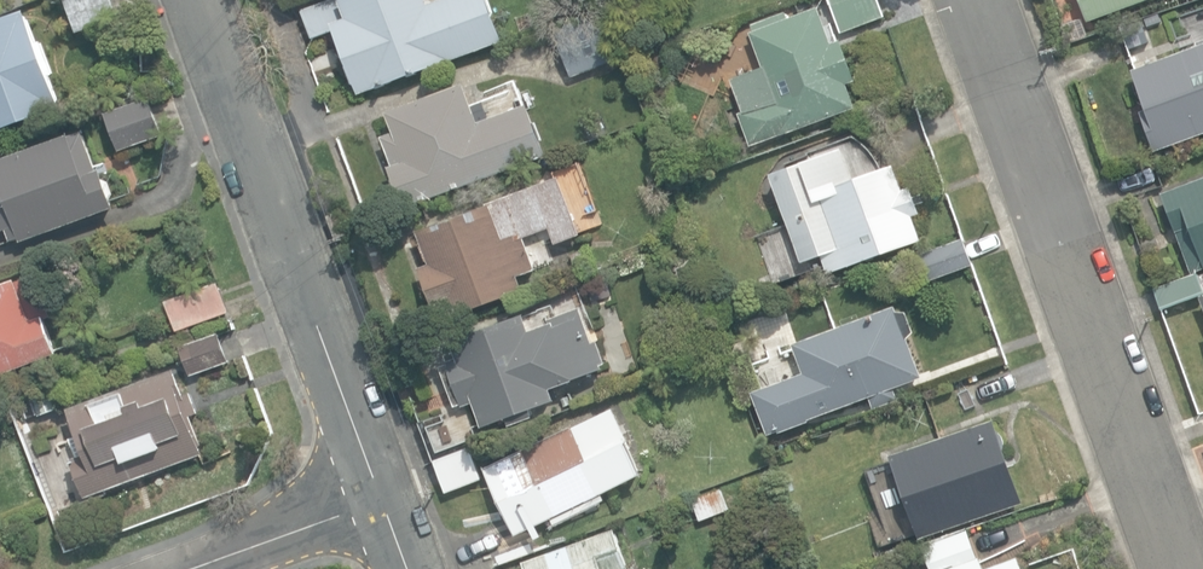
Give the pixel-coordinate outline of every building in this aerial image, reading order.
[(80,32),(120,18),(114,0),(69,0),(80,32)] [(358,96),(503,42),(487,0),(443,0),(429,5),(426,0),(333,0),(302,12),(312,39),(333,31),(358,96)] [(841,34),(886,17),(880,0),(828,0),(841,34)] [(1086,21),(1145,0),(1079,0),(1086,21)] [(738,115),(750,147),(855,108),(847,84),(856,81),(841,41),(831,44),(818,8),(788,19),(786,13),(751,25),(753,32),(749,33),(762,68),(730,80),(742,113),(738,115)] [(60,108),(48,76),(54,74),(42,41),(37,43),(25,12),(0,21),(0,129),(60,108)] [(555,29),(572,78),(617,62),(598,14),(555,29)] [(1154,152),(1202,134),(1202,45),(1131,70),(1135,81),(1134,86),(1134,90),(1136,94),(1138,97),(1141,100),(1144,108),(1139,110),(1154,152)] [(400,198),(403,206),(546,155),(528,105),(479,123),(466,85),(387,113),(394,132),(382,136),(392,166),(389,167),(393,179),(391,180),(397,199),(400,198)] [(107,112),(120,151),(165,135),(152,97),(107,112)] [(0,161),(0,186),(7,206),(0,209),(0,232),(6,230),(10,242),(19,239),(113,207),(100,169),(96,171),(83,132),(0,161)] [(820,257),(827,274),(922,241),(913,216),(922,213),(912,185),(904,188),(896,165),(856,178),(845,148),(770,175),(800,264),(820,257)] [(446,306),(450,317),(523,291),(518,276),(536,269),(524,238),(548,229),(555,245),(581,235),(559,177),(417,230),(429,264),(419,268),(434,310),(446,306)] [(1191,273),(1202,269),(1202,178),(1160,194),(1175,233),(1176,232),(1191,273)] [(329,217),(335,236),(343,233),(336,214),(329,217)] [(910,258),(921,285),(972,266),(962,239),(910,258)] [(1162,309),(1202,294),(1202,273),(1155,290),(1162,309)] [(60,352),(52,330),(48,318),(54,316),(39,275),(20,282),(18,278),(0,285),(0,374),(60,352)] [(169,300),(179,330),(180,330),(231,312),(221,282),(169,300)] [(810,423),(810,421),(868,398),(873,410),(899,401),(894,388),(922,377),(908,338),(913,333),(907,312),(897,311),(895,306),(822,333),(818,332),(814,333),(810,334),(806,337),(803,340),(793,344),(805,375),(752,394),(769,437),(779,433),(779,435),(810,423)] [(473,403),(481,427),(506,418),(509,426),(533,417),(531,411),(556,402),(551,389),(604,370),(602,365),(606,363),(598,341),(594,342),(581,308),(547,320),(548,324),(546,325),(540,309),(449,341),(456,359),(445,363),(446,366),(442,368),(455,405),(460,404),(461,407),(473,403)] [(180,347),(191,376),(228,362),(217,333),(180,347)] [(71,460),(85,498),(204,455),(200,445),(202,445),(191,416),(198,413),(190,391),(184,394),(175,370),(68,408),(73,420),(70,421),(76,438),(79,437),(85,455),(71,460)] [(17,405),(24,425),(56,413),(49,394),(17,405)] [(420,422),(431,454),(477,437),(466,405),(441,414),(420,422)] [(638,473),(609,405),(488,468),(516,534),(638,473)] [(894,453),(922,536),(1024,502),(996,418),(894,453)] [(432,460),(444,492),(482,478),(470,446),(432,460)] [(692,500),(700,521),(728,510),(720,489),(692,500)] [(629,568),(616,529),(522,561),(524,568),(626,568),(629,568)] [(1020,557),(984,568),(980,556),(976,558),(967,530),(922,545),(930,568),(1024,568),(1020,557)]
